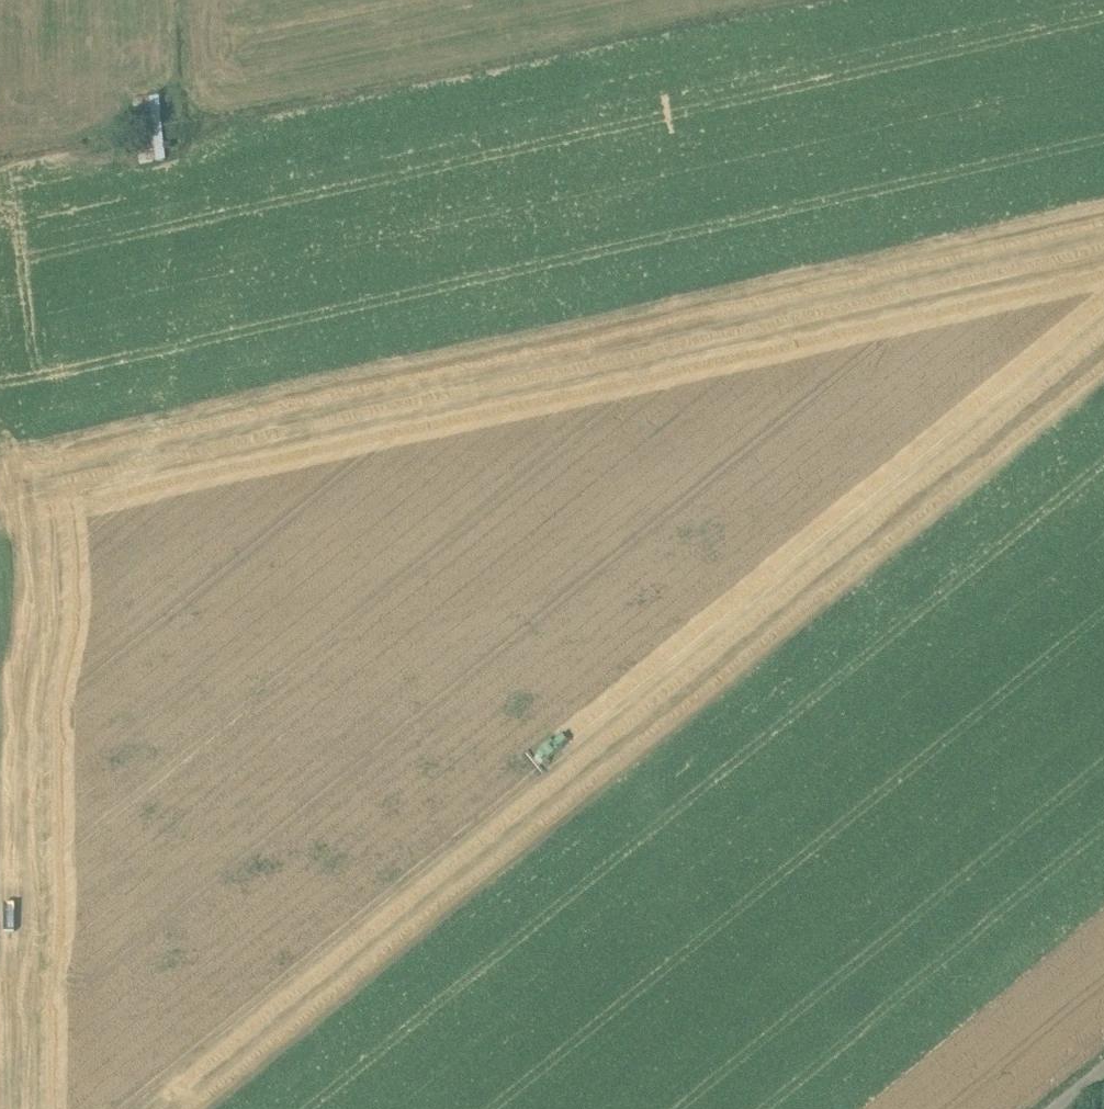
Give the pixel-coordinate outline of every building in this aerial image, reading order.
[(152,98),(133,100),(139,164),(157,162),(152,98)]
